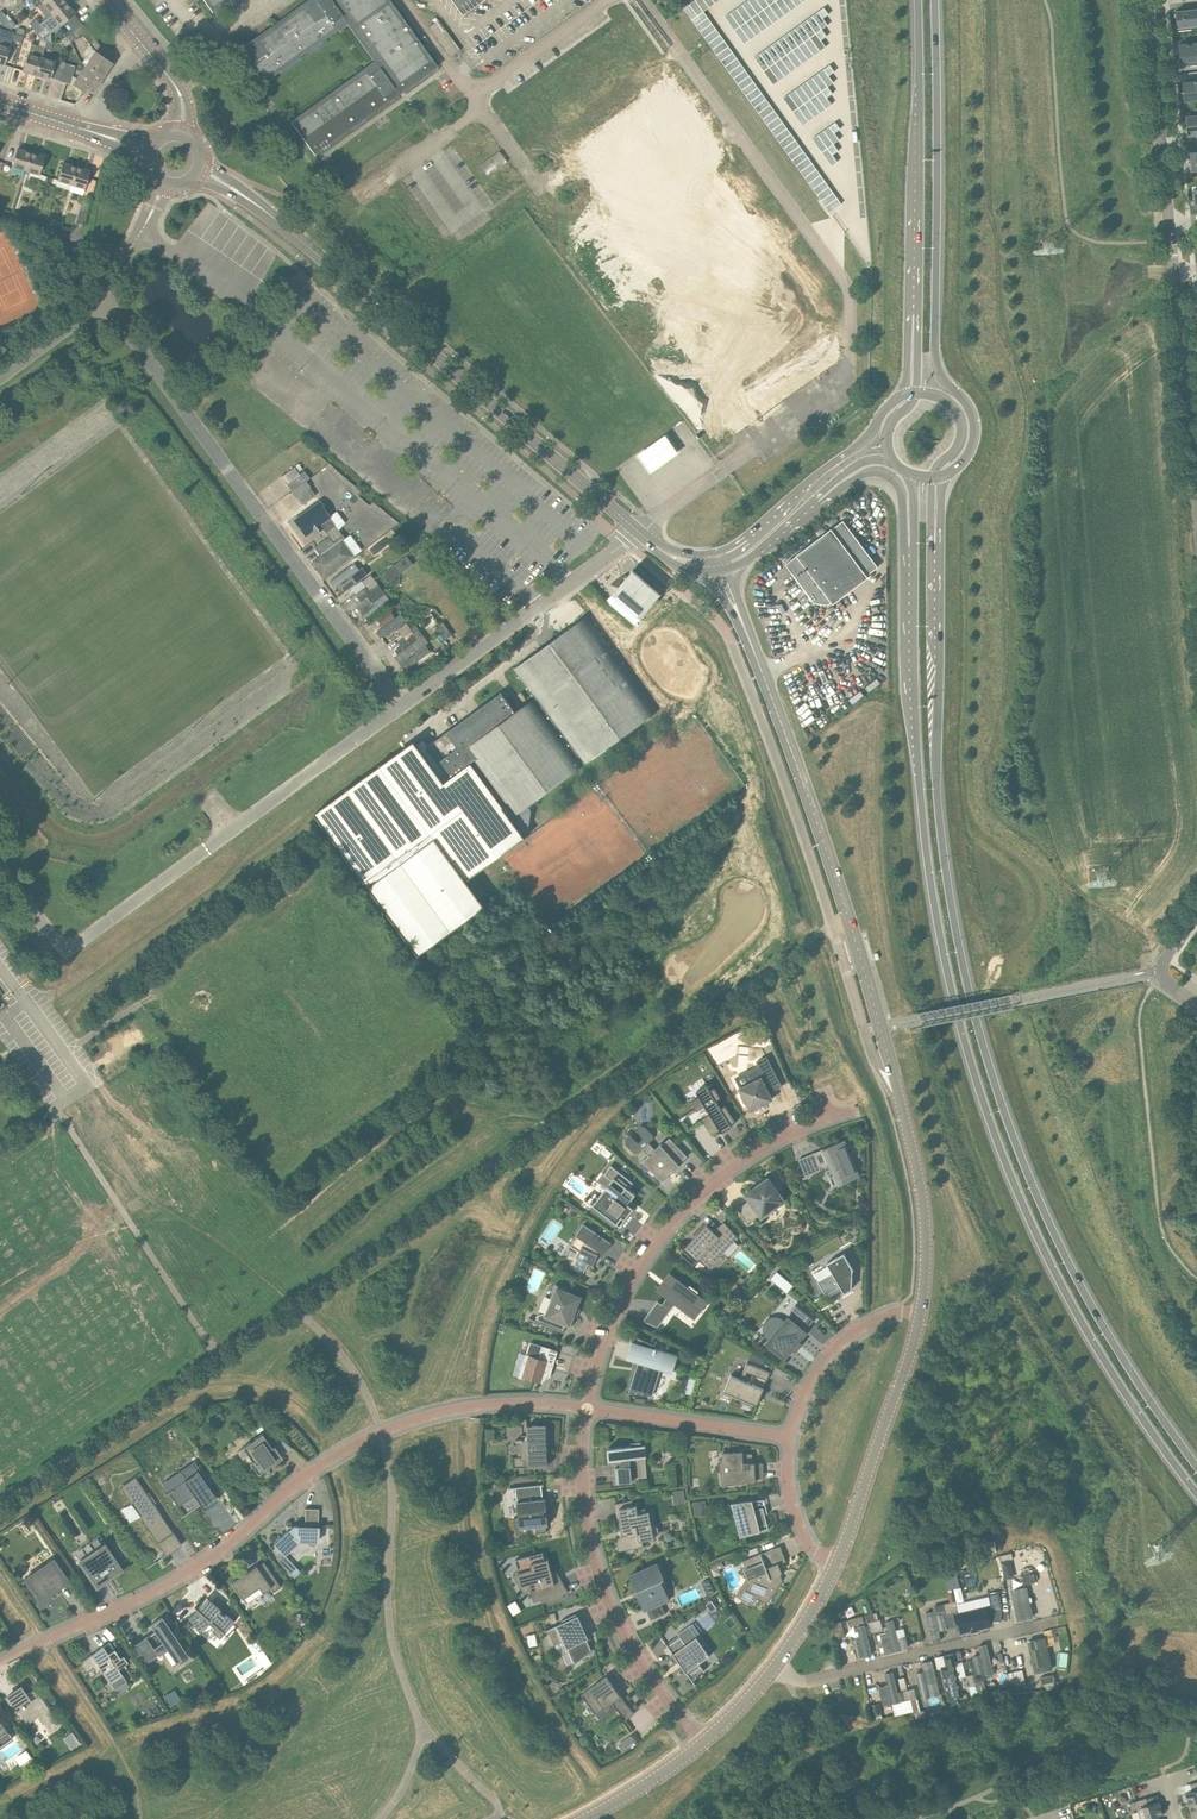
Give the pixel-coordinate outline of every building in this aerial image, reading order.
[(36,9),(43,3),(47,0),(29,0),(36,9)] [(43,3),(52,14),(66,3),(64,0),(47,0),(43,3)] [(213,12),(230,0),(204,0),(213,12)] [(389,0),(308,0),(240,49),(264,83),(348,23),(375,61),(291,121),(315,155),(437,68),(389,0)] [(464,15),(485,0),(454,0),(464,15)] [(690,4),(698,16),(704,11),(710,7),(705,0),(695,0),(690,4)] [(743,4),(752,18),(758,13),(748,0),(743,4)] [(758,13),(764,9),(757,0),(748,0),(758,13)] [(764,9),(770,5),(766,0),(757,0),(764,9)] [(776,1),(785,15),(791,10),(784,0),(777,0),(776,1)] [(791,10),(797,6),(793,0),(784,0),(791,10)] [(776,1),(770,5),(780,19),(785,15),(776,1)] [(66,3),(52,14),(61,25),(75,14),(66,3)] [(690,4),(684,8),(692,20),(696,26),(708,17),(704,11),(698,16),(690,4)] [(743,4),(737,8),(746,22),(752,18),(743,4)] [(770,5),(764,9),(774,23),(780,19),(770,5)] [(824,7),(818,11),(823,18),(829,14),(824,7)] [(737,8),(731,13),(741,26),(746,22),(737,8)] [(764,9),(758,13),(768,27),(774,23),(764,9)] [(1196,29),(1196,9),(1176,11),(1178,31),(1196,29)] [(818,11),(812,16),(822,29),(828,25),(823,18),(818,11)] [(731,13),(725,17),(735,30),(741,26),(731,13)] [(758,13),(752,18),(762,31),(768,27),(758,13)] [(5,16),(0,20),(0,22),(3,25),(11,29),(16,25),(7,14),(5,16)] [(812,16),(807,20),(816,33),(822,29),(812,16)] [(708,17),(696,26),(701,31),(712,23),(708,17)] [(752,18),(746,22),(756,35),(762,31),(752,18)] [(34,29),(40,24),(35,19),(29,24),(34,29)] [(807,20),(801,24),(811,37),(816,33),(807,20)] [(746,22),(741,26),(750,40),(756,35),(746,22)] [(712,23),(701,31),(705,37),(716,29),(712,23)] [(40,24),(34,29),(38,34),(43,29),(40,24)] [(801,24),(795,28),(805,42),(811,37),(801,24)] [(741,26),(735,30),(745,44),(750,40),(741,26)] [(18,27),(16,33),(23,35),(25,30),(18,27)] [(1,28),(0,31),(0,64),(5,65),(10,48),(9,48),(13,33),(1,28)] [(795,28),(789,32),(799,46),(805,42),(795,28)] [(716,29),(705,37),(709,43),(721,35),(716,29)] [(822,29),(816,33),(821,40),(827,36),(822,29)] [(789,32),(783,36),(793,50),(799,46),(789,32)] [(816,33),(811,37),(820,51),(826,47),(821,40),(816,33)] [(721,35),(709,43),(713,49),(725,41),(721,35)] [(66,46),(71,42),(66,36),(61,40),(66,46)] [(783,36),(778,41),(787,54),(793,50),(783,36)] [(811,37),(805,42),(814,55),(820,51),(811,37)] [(45,48),(47,41),(41,38),(38,46),(31,43),(28,54),(23,71),(37,75),(42,58),(41,57),(44,48),(45,48)] [(47,41),(45,48),(50,50),(53,43),(47,41)] [(725,41),(713,49),(717,55),(729,46),(725,41)] [(778,41),(772,45),(781,58),(787,54),(778,41)] [(805,42),(799,46),(809,59),(814,55),(805,42)] [(1196,43),(1180,45),(1181,62),(1189,61),(1189,66),(1196,66),(1196,43)] [(772,45),(766,49),(776,62),(781,58),(772,45)] [(729,46),(717,55),(721,60),(733,52),(729,46)] [(799,46),(793,50),(803,63),(809,59),(799,46)] [(89,60),(86,65),(103,77),(113,63),(107,59),(111,53),(102,47),(98,53),(89,47),(83,56),(89,60)] [(766,49),(760,53),(770,67),(776,62),(766,49)] [(793,50),(787,54),(797,68),(803,63),(793,50)] [(733,52),(721,60),(726,66),(737,58),(733,52)] [(760,53),(754,57),(764,71),(770,67),(760,53)] [(787,54),(781,58),(791,72),(797,68),(787,54)] [(42,58),(37,75),(50,79),(51,78),(60,80),(65,63),(56,60),(55,62),(42,58)] [(737,58),(726,66),(730,72),(741,64),(737,58)] [(781,58),(776,62),(785,76),(791,72),(781,58)] [(776,62),(770,67),(775,73),(780,80),(785,76),(776,62)] [(65,63),(60,80),(68,83),(74,65),(65,63)] [(741,64),(730,72),(734,78),(746,70),(741,64)] [(103,77),(86,65),(73,85),(85,92),(88,87),(94,90),(103,77)] [(830,65),(824,69),(829,76),(835,71),(830,65)] [(770,67),(764,71),(769,78),(775,73),(770,67)] [(824,69),(818,73),(828,86),(834,82),(829,76),(824,69)] [(746,70),(734,78),(738,84),(750,75),(746,70)] [(775,73),(769,78),(774,84),(780,80),(775,73)] [(818,73),(812,77),(822,91),(828,86),(818,73)] [(750,75),(738,84),(742,90),(754,81),(750,75)] [(812,77),(807,81),(816,95),(822,91),(812,77)] [(1196,100),(1196,79),(1196,81),(1183,83),(1185,102),(1196,100)] [(754,81),(742,90),(746,95),(758,87),(754,81)] [(807,81),(801,86),(811,99),(816,95),(807,81)] [(801,86),(795,90),(805,103),(811,99),(801,86)] [(828,86),(822,91),(827,97),(833,93),(828,86)] [(758,87),(746,95),(751,101),(762,93),(758,87)] [(795,90),(789,94),(794,101),(799,107),(805,103),(795,90)] [(822,91),(816,95),(826,108),(832,104),(827,97),(822,91)] [(762,93),(751,101),(755,107),(766,99),(762,93)] [(789,94),(783,98),(788,105),(794,101),(789,94)] [(816,95),(811,99),(820,113),(826,108),(816,95)] [(766,99),(755,107),(759,113),(771,105),(766,99)] [(811,99),(805,103),(815,117),(820,113),(811,99)] [(794,101),(788,105),(793,112),(799,107),(794,101)] [(805,103),(799,107),(809,121),(815,117),(805,103)] [(771,105),(759,113),(763,119),(775,110),(771,105)] [(799,107),(793,112),(803,125),(809,121),(799,107)] [(775,110),(763,119),(767,125),(779,116),(775,110)] [(779,116),(767,125),(771,130),(783,122),(779,116)] [(1196,116),(1196,117),(1187,117),(1189,135),(1196,135),(1196,116)] [(783,122),(771,130),(776,136),(787,128),(783,122)] [(836,122),(830,126),(835,133),(841,129),(836,122)] [(698,129),(704,143),(715,138),(710,124),(698,129)] [(830,126),(824,130),(834,144),(840,140),(835,133),(830,126)] [(787,128),(776,136),(780,142),(791,134),(787,128)] [(824,130),(818,135),(828,148),(834,144),(824,130)] [(791,134),(780,142),(784,148),(796,140),(791,134)] [(818,135),(812,139),(822,152),(828,148),(818,135)] [(796,140),(784,148),(788,154),(800,145),(796,140)] [(834,144),(828,148),(833,155),(839,151),(834,144)] [(800,145),(788,154),(792,160),(804,151),(800,145)] [(828,148),(822,152),(832,166),(838,162),(833,155),(828,148)] [(12,166),(25,170),(31,153),(17,149),(12,166)] [(728,160),(720,149),(707,158),(716,169),(728,160)] [(508,162),(500,151),(480,165),(488,176),(508,162)] [(804,151),(792,160),(797,165),(808,157),(804,151)] [(31,153),(25,170),(39,174),(44,157),(31,153)] [(808,157),(797,165),(801,171),(812,163),(808,157)] [(58,180),(71,184),(76,167),(63,163),(58,180)] [(812,163),(801,171),(805,177),(817,169),(812,163)] [(76,167),(71,184),(85,189),(90,171),(76,167)] [(817,169),(805,177),(809,183),(821,175),(817,169)] [(821,175),(809,183),(813,189),(825,180),(821,175)] [(825,180),(813,189),(817,195),(829,186),(825,180)] [(829,186),(817,195),(821,199),(822,200),(833,192),(829,186)] [(833,192),(822,200),(826,206),(837,198),(833,192)] [(837,198),(826,206),(830,212),(842,204),(837,198)] [(22,212),(26,202),(19,200),(16,210),(22,212)] [(83,224),(89,203),(82,201),(76,223),(83,224)] [(667,434),(636,456),(651,477),(681,455),(667,434)] [(294,467),(282,476),(287,484),(300,475),(294,467)] [(303,505),(316,496),(310,488),(297,497),(303,505)] [(321,500),(295,518),(309,538),(335,521),(321,500)] [(864,577),(865,578),(878,567),(843,521),(786,564),(815,603),(828,605),(834,600),(839,595),(840,596),(844,593),(848,592),(852,589),(855,585),(859,582),(858,581),(864,577)] [(330,535),(339,528),(336,524),(327,530),(330,535)] [(334,540),(343,533),(339,528),(330,535),(334,540)] [(352,532),(313,561),(327,579),(365,550),(352,532)] [(407,556),(393,566),(382,574),(387,582),(390,582),(400,575),(413,565),(407,556)] [(355,564),(331,581),(339,592),(363,574),(355,564)] [(665,590),(637,566),(628,576),(626,574),(611,584),(619,587),(606,601),(634,625),(665,590)] [(366,586),(375,579),(371,575),(362,581),(366,586)] [(369,591),(379,584),(375,579),(366,586),(369,591)] [(382,588),(359,605),(368,618),(392,601),(382,588)] [(393,611),(374,626),(382,636),(401,620),(393,611)] [(528,805),(658,711),(588,615),(521,664),(542,693),(516,712),(502,692),(421,751),(414,741),(314,814),(418,956),(486,907),(480,898),(487,893),(474,876),(526,838),(525,838),(528,836),(532,811),(528,805)] [(400,633),(409,627),(406,622),(397,628),(400,633)] [(440,624),(435,628),(445,641),(453,635),(443,622),(440,624)] [(404,638),(413,631),(409,627),(400,633),(404,638)] [(423,636),(397,656),(409,673),(436,652),(423,636)] [(751,1110),(766,1102),(764,1098),(770,1096),(769,1093),(782,1086),(767,1056),(756,1062),(758,1065),(735,1078),(740,1089),(743,1095),(741,1096),(745,1104),(747,1103),(751,1110)] [(710,1090),(707,1085),(696,1092),(699,1097),(691,1102),(697,1112),(705,1107),(710,1115),(702,1120),(712,1136),(735,1122),(725,1106),(721,1108),(716,1100),(720,1097),(714,1088),(710,1090)] [(688,1157),(670,1138),(662,1146),(661,1145),(662,1144),(662,1143),(655,1149),(650,1143),(643,1150),(648,1156),(642,1161),(643,1162),(644,1161),(662,1182),(661,1182),(662,1183),(682,1165),(681,1164),(680,1165),(679,1165),(688,1157)] [(858,1178),(843,1142),(799,1160),(806,1177),(820,1171),(820,1168),(829,1164),(838,1186),(858,1178)] [(628,1204),(635,1195),(628,1189),(633,1183),(611,1166),(604,1175),(612,1181),(598,1198),(596,1196),(590,1203),(620,1227),(634,1209),(628,1204)] [(772,1184),(768,1178),(758,1186),(759,1188),(747,1196),(750,1200),(737,1209),(748,1224),(760,1215),(762,1218),(771,1211),(768,1207),(782,1197),(778,1191),(782,1188),(777,1181),(772,1184)] [(61,1231),(81,1226),(78,1212),(57,1217),(61,1231)] [(741,1237),(724,1222),(713,1231),(707,1225),(695,1237),(698,1240),(691,1247),(689,1245),(680,1254),(694,1267),(700,1260),(711,1270),(741,1237)] [(604,1254),(611,1243),(584,1224),(576,1235),(578,1236),(572,1246),(580,1251),(576,1257),(579,1259),(574,1266),(584,1271),(583,1273),(584,1273),(589,1264),(593,1266),(599,1254),(596,1253),(598,1250),(604,1254)] [(119,1244),(107,1251),(113,1260),(125,1253),(119,1244)] [(852,1288),(853,1270),(854,1270),(844,1254),(827,1264),(833,1274),(818,1282),(826,1295),(840,1287),(844,1294),(852,1289),(852,1288)] [(771,1279),(774,1282),(780,1275),(777,1272),(771,1279)] [(687,1289),(670,1276),(660,1289),(669,1296),(666,1300),(674,1306),(677,1302),(694,1315),(704,1302),(696,1295),(699,1291),(690,1285),(687,1289)] [(570,1291),(570,1290),(556,1285),(550,1298),(551,1299),(548,1298),(542,1314),(538,1312),(536,1317),(537,1318),(536,1321),(529,1318),(529,1319),(564,1333),(564,1332),(563,1332),(567,1324),(572,1326),(576,1316),(573,1315),(580,1298),(568,1293),(569,1291),(570,1291)] [(805,1332),(814,1321),(796,1305),(791,1311),(792,1318),(794,1319),(792,1321),(788,1319),(783,1325),(781,1323),(778,1322),(775,1322),(772,1323),(769,1327),(769,1330),(769,1333),(771,1335),(773,1337),(767,1344),(786,1359),(785,1360),(785,1361),(791,1354),(788,1352),(791,1349),(796,1353),(802,1345),(798,1341),(800,1338),(803,1340),(809,1333),(808,1332),(807,1334),(805,1332)] [(630,1393),(653,1397),(661,1369),(673,1373),(678,1356),(654,1348),(655,1345),(636,1336),(633,1342),(632,1341),(632,1342),(633,1343),(629,1357),(627,1357),(627,1359),(639,1363),(630,1393)] [(550,1377),(558,1351),(542,1346),(539,1359),(527,1355),(525,1363),(527,1364),(523,1377),(541,1382),(543,1375),(550,1377)] [(763,1365),(766,1359),(753,1351),(749,1359),(763,1365)] [(731,1375),(724,1391),(757,1405),(764,1389),(744,1380),(747,1372),(768,1380),(771,1373),(747,1363),(741,1379),(731,1375)] [(167,1443),(180,1434),(174,1425),(161,1434),(167,1443)] [(523,1428),(523,1426),(508,1426),(508,1440),(517,1440),(517,1441),(518,1441),(518,1457),(513,1457),(514,1468),(528,1467),(528,1468),(547,1467),(547,1456),(547,1449),(548,1449),(550,1428),(546,1428),(546,1426),(539,1426),(527,1426),(527,1428),(523,1428)] [(272,1448),(262,1434),(243,1447),(243,1448),(237,1452),(243,1460),(248,1456),(252,1462),(250,1463),(258,1475),(282,1458),(274,1446),(272,1448)] [(641,1446),(641,1443),(631,1443),(631,1447),(608,1449),(609,1461),(616,1460),(616,1465),(615,1465),(617,1483),(632,1482),(632,1479),(640,1478),(639,1466),(646,1466),(646,1458),(645,1446),(641,1446)] [(743,1454),(743,1452),(723,1453),(723,1460),(719,1460),(722,1480),(724,1480),(724,1483),(756,1481),(756,1479),(764,1479),(763,1463),(753,1463),(752,1454),(743,1454)] [(203,1509),(217,1499),(192,1464),(181,1472),(186,1479),(168,1492),(178,1507),(194,1496),(203,1509)] [(148,1568),(182,1545),(135,1477),(135,1478),(138,1482),(123,1493),(165,1555),(148,1567),(148,1568)] [(543,1499),(542,1486),(544,1485),(510,1488),(510,1489),(516,1488),(519,1518),(513,1519),(514,1525),(515,1530),(517,1536),(529,1532),(528,1528),(536,1527),(536,1533),(547,1532),(546,1526),(548,1526),(546,1499),(543,1499)] [(675,1505),(686,1503),(684,1489),(672,1491),(675,1505)] [(633,1507),(632,1501),(615,1504),(618,1519),(620,1518),(623,1534),(627,1534),(628,1536),(623,1537),(620,1538),(618,1541),(618,1544),(619,1551),(627,1550),(629,1552),(631,1553),(634,1553),(636,1551),(636,1548),(644,1546),(641,1534),(647,1533),(648,1538),(654,1537),(656,1536),(658,1534),(659,1531),(658,1528),(657,1526),(654,1525),(652,1525),(649,1512),(646,1513),(646,1509),(637,1510),(637,1506),(633,1507)] [(706,1501),(695,1502),(696,1516),(708,1515),(706,1501)] [(763,1508),(755,1510),(752,1501),(729,1504),(732,1517),(735,1516),(740,1537),(760,1532),(759,1527),(768,1525),(763,1508)] [(318,1525),(319,1509),(305,1509),(305,1525),(306,1525),(306,1527),(287,1526),(287,1532),(274,1544),(284,1555),(298,1541),(318,1542),(318,1527),(316,1527),(316,1525),(318,1525)] [(96,1586),(121,1569),(104,1545),(79,1561),(96,1586)] [(769,1603),(782,1580),(780,1574),(782,1573),(779,1564),(786,1561),(780,1547),(743,1561),(752,1584),(743,1599),(752,1605),(758,1596),(769,1603)] [(287,1570),(293,1564),(286,1556),(279,1563),(287,1570)] [(548,1573),(544,1556),(531,1559),(530,1556),(516,1560),(520,1574),(521,1573),(523,1582),(522,1582),(525,1593),(531,1592),(534,1602),(550,1598),(550,1601),(564,1597),(563,1595),(569,1592),(558,1573),(553,1574),(552,1572),(548,1573)] [(39,1601),(68,1582),(53,1560),(25,1579),(39,1601)] [(1005,1560),(1006,1577),(1016,1576),(1015,1560),(1005,1560)] [(281,1587),(264,1563),(263,1563),(263,1564),(250,1573),(248,1571),(231,1583),(246,1605),(263,1593),(270,1588),(273,1592),(281,1587)] [(669,1600),(661,1581),(664,1579),(657,1564),(630,1576),(637,1591),(638,1590),(641,1596),(639,1597),(645,1610),(647,1610),(651,1620),(665,1614),(661,1604),(669,1600)] [(943,1568),(948,1590),(960,1587),(955,1566),(943,1568)] [(1036,1582),(1034,1574),(1034,1573),(1022,1576),(1025,1585),(1036,1582)] [(917,1589),(927,1586),(924,1578),(915,1581),(917,1589)] [(708,1596),(714,1593),(708,1580),(702,1583),(708,1596)] [(1027,1589),(1012,1593),(1019,1623),(1034,1620),(1027,1589)] [(1002,1621),(1001,1606),(998,1591),(988,1594),(991,1606),(991,1621),(1002,1621)] [(220,1610),(207,1598),(197,1609),(195,1607),(194,1608),(198,1611),(189,1618),(198,1632),(206,1627),(210,1622),(216,1626),(212,1631),(220,1638),(234,1621),(226,1614),(224,1616),(219,1611),(220,1610)] [(711,1612),(717,1607),(711,1600),(706,1604),(711,1612)] [(959,1612),(957,1601),(951,1603),(953,1613),(959,1612)] [(953,1613),(951,1603),(945,1604),(947,1615),(953,1613)] [(947,1615),(945,1604),(933,1607),(934,1611),(935,1615),(943,1613),(947,1628),(956,1626),(953,1613),(947,1615)] [(988,1609),(957,1617),(961,1636),(992,1628),(988,1609)] [(593,1649),(592,1650),(580,1624),(581,1624),(576,1614),(562,1620),(563,1623),(545,1631),(546,1631),(548,1630),(555,1645),(564,1641),(574,1663),(572,1664),(572,1665),(594,1649),(593,1649)] [(934,1614),(927,1615),(933,1643),(941,1642),(940,1634),(946,1633),(942,1616),(935,1618),(934,1614)] [(849,1626),(864,1623),(863,1616),(848,1619),(849,1626)] [(189,1657),(162,1617),(150,1625),(152,1628),(154,1627),(156,1631),(146,1638),(146,1637),(134,1645),(146,1662),(157,1654),(154,1649),(162,1643),(177,1665),(189,1657)] [(881,1620),(875,1621),(877,1632),(883,1631),(881,1620)] [(834,1639),(845,1636),(841,1621),(831,1624),(834,1639)] [(877,1632),(875,1621),(868,1622),(871,1633),(877,1632)] [(899,1641),(894,1622),(887,1623),(889,1635),(881,1637),(885,1655),(908,1650),(906,1639),(899,1641)] [(873,1659),(866,1627),(858,1629),(860,1640),(853,1642),(858,1662),(873,1659)] [(701,1649),(695,1640),(680,1650),(675,1642),(668,1646),(667,1644),(666,1644),(679,1662),(678,1663),(681,1661),(683,1665),(682,1666),(694,1686),(695,1685),(691,1680),(704,1672),(699,1664),(710,1657),(704,1647),(701,1649)] [(1053,1673),(1046,1640),(1028,1644),(1035,1676),(1053,1673)] [(120,1658),(109,1643),(81,1662),(91,1677),(101,1670),(110,1683),(122,1675),(121,1672),(127,1668),(120,1658)] [(995,1677),(987,1647),(979,1649),(981,1658),(975,1660),(979,1678),(986,1676),(987,1679),(995,1677)] [(964,1699),(955,1661),(948,1663),(950,1673),(943,1674),(950,1702),(964,1699)] [(939,1696),(932,1662),(921,1665),(923,1674),(917,1676),(923,1699),(939,1696)] [(1011,1687),(1026,1684),(1022,1670),(1008,1673),(1011,1687)] [(898,1700),(893,1674),(885,1676),(888,1687),(879,1689),(882,1704),(898,1700)] [(974,1674),(968,1676),(970,1687),(977,1685),(974,1674)] [(1042,1684),(1055,1681),(1053,1675),(1041,1678),(1042,1684)] [(634,1714),(606,1676),(581,1694),(593,1715),(612,1702),(625,1720),(634,1714)] [(968,1676),(962,1677),(964,1688),(970,1687),(968,1676)] [(210,1692),(218,1687),(213,1679),(206,1685),(210,1692)] [(26,1695),(24,1693),(20,1688),(7,1697),(16,1710),(17,1709),(27,1724),(28,1723),(39,1715),(50,1730),(49,1730),(50,1732),(60,1725),(46,1705),(47,1704),(43,1698),(42,1698),(35,1689),(26,1695)] [(915,1688),(909,1690),(911,1701),(918,1699),(915,1688)] [(909,1690),(902,1691),(905,1701),(905,1702),(911,1701),(909,1690)] [(176,1692),(166,1699),(171,1705),(180,1699),(176,1692)] [(905,1701),(900,1702),(893,1704),(896,1715),(914,1711),(911,1701),(905,1702),(905,1701)] [(880,1704),(871,1706),(873,1716),(882,1714),(880,1704)] [(12,1739),(0,1721),(0,1748),(12,1739)] [(622,1751),(635,1741),(631,1735),(618,1745),(622,1751)] [(1190,1806),(1196,1804),(1196,1782),(1190,1784),(1193,1791),(1186,1793),(1190,1806)] [(1141,1818),(1150,1818),(1163,1815),(1159,1802),(1149,1805),(1146,1798),(1130,1803),(1132,1810),(1138,1809),(1141,1818)]
